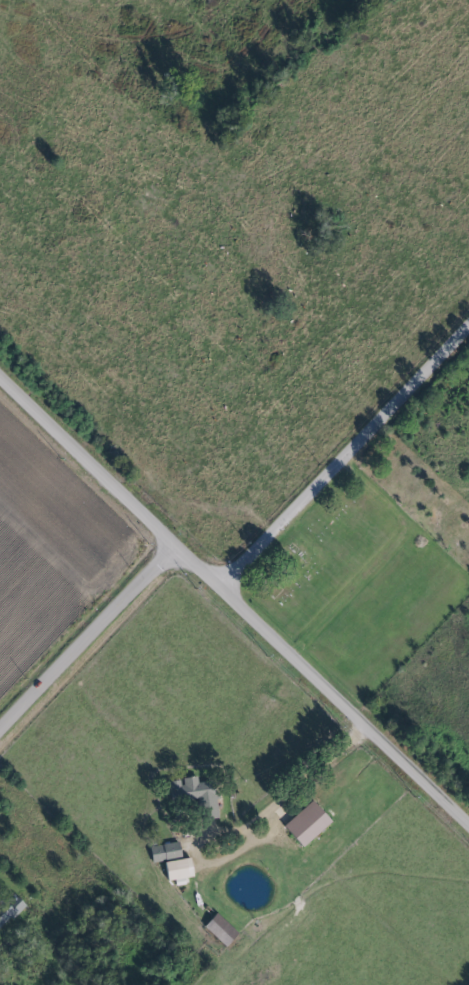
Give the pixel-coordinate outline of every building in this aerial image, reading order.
[(216,817),(211,782),(195,785),(194,776),(178,779),(178,780),(165,782),(168,803),(191,799),(195,820),(216,817)] [(283,827),(312,801),(331,823),(302,848),(283,827)] [(150,863),(179,858),(176,842),(147,847),(150,863)] [(184,878),(182,859),(161,862),(163,881),(184,878)] [(22,905),(9,893),(0,903),(0,929),(22,905)] [(235,934),(214,913),(201,927),(222,947),(235,934)]
